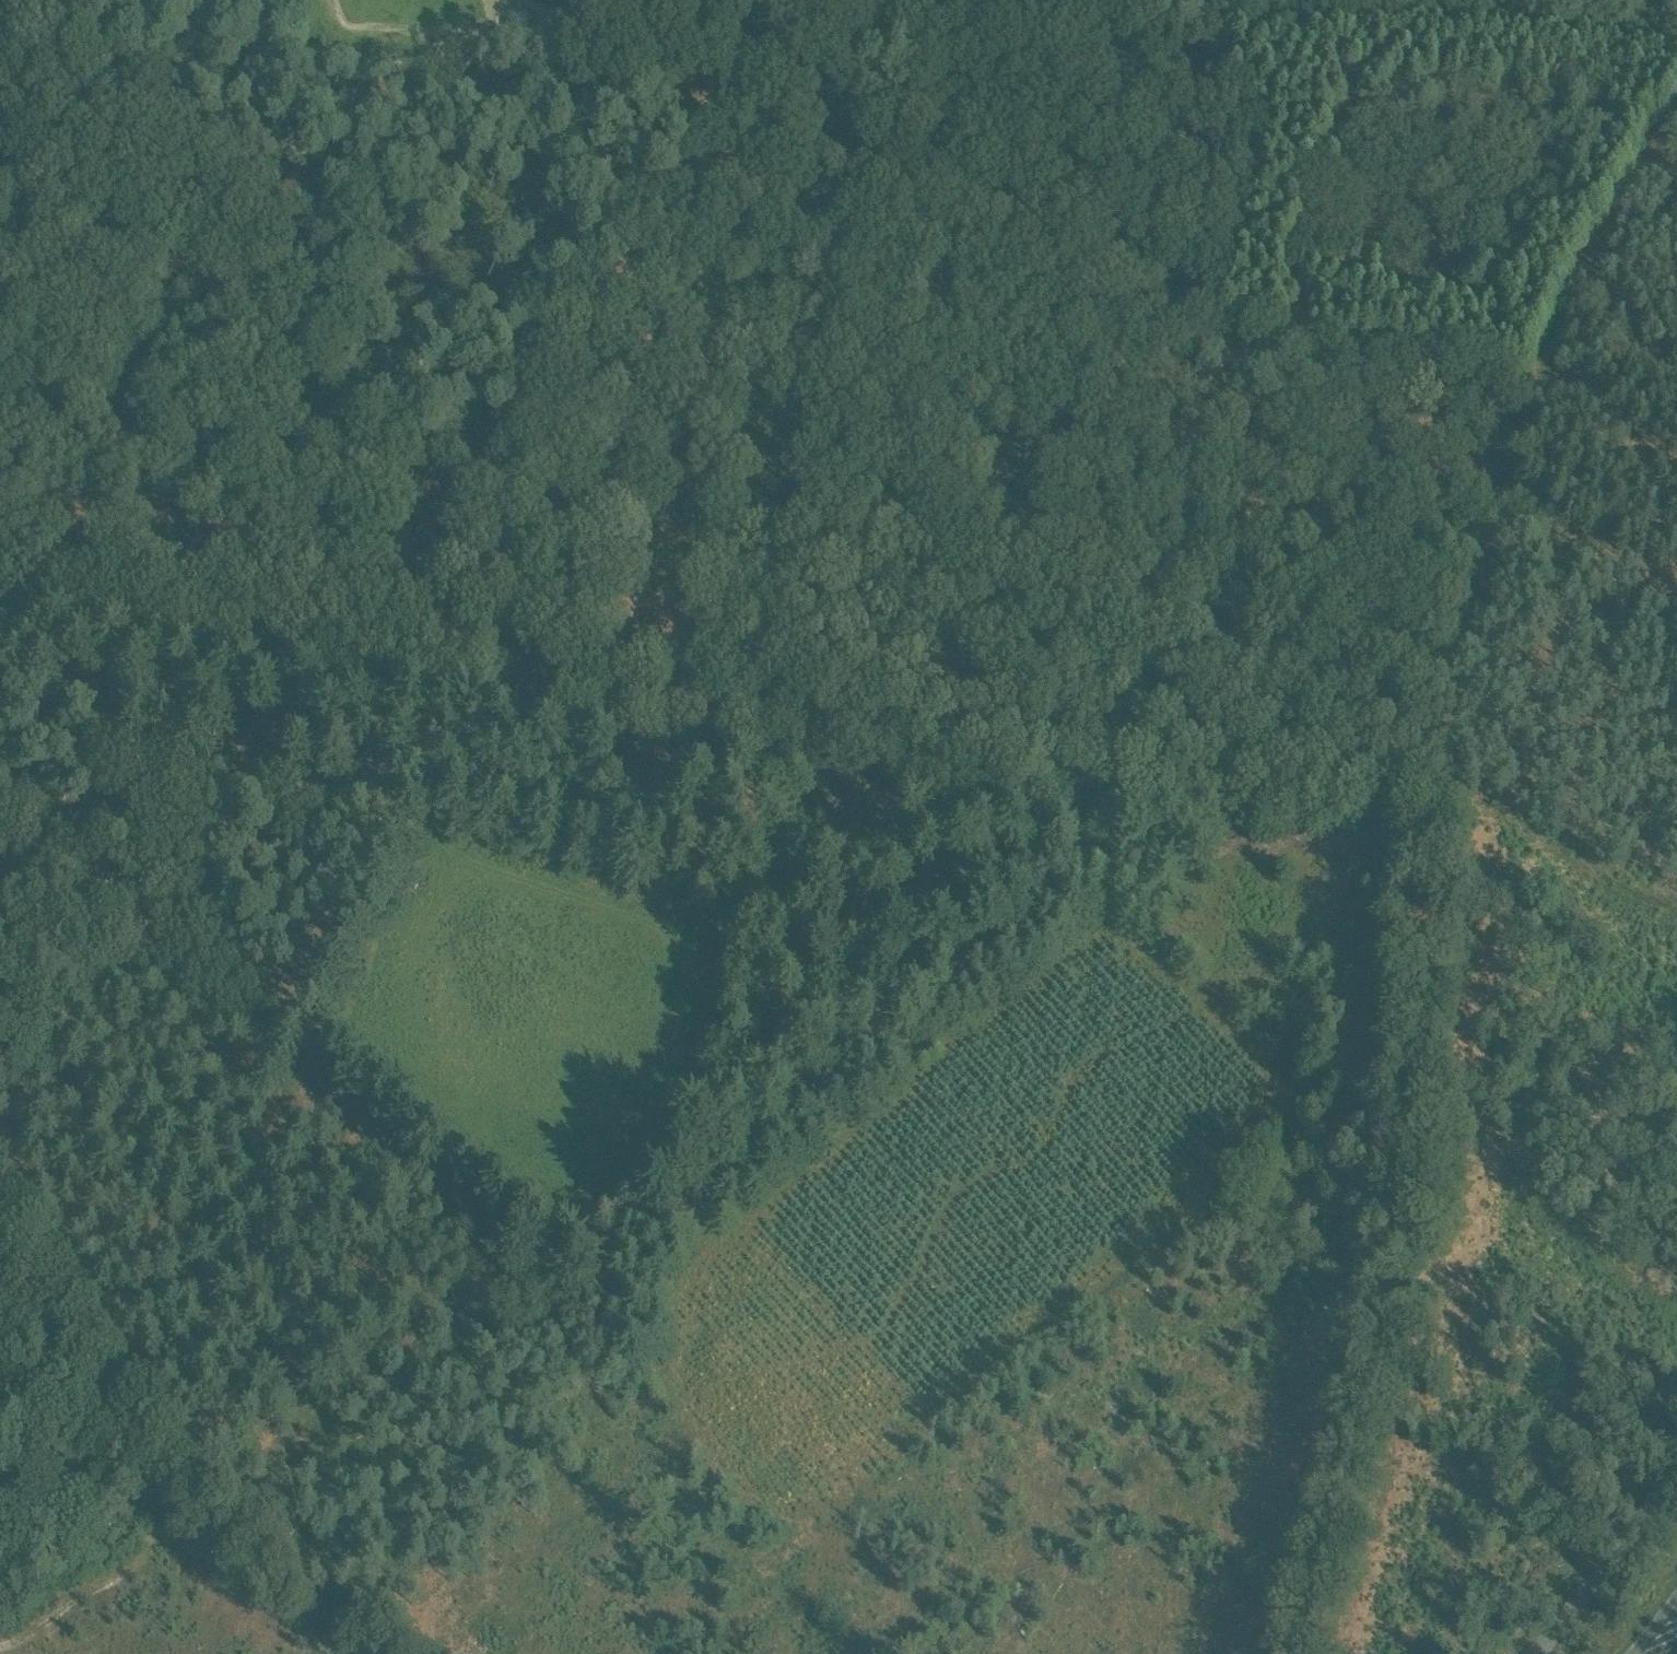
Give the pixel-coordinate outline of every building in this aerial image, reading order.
[(38,238),(25,245),(33,258),(46,251),(38,238)]
